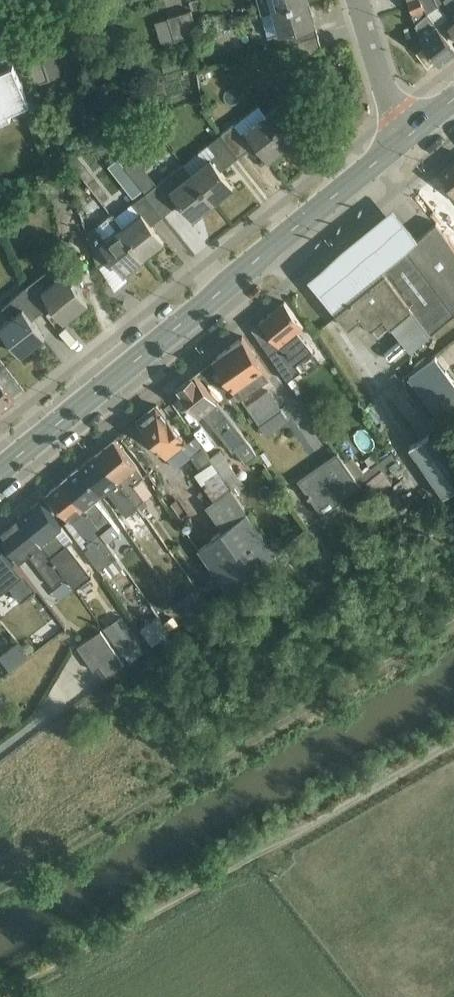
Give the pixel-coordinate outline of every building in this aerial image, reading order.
[(264,17),(309,3),(308,0),(258,0),(264,17)] [(453,57),(453,49),(427,14),(420,0),(407,0),(421,40),(441,67),(453,57)] [(440,7),(443,9),(450,18),(446,21),(453,33),(453,0),(436,0),(440,7)] [(290,47),(319,38),(309,3),(264,17),(262,17),(268,39),(275,37),(279,50),(290,47)] [(191,12),(168,19),(168,21),(155,25),(161,46),(188,38),(189,43),(199,39),(191,12)] [(319,38),(290,47),(294,61),(323,53),(319,38)] [(435,66),(424,51),(418,56),(429,70),(435,66)] [(42,57),(28,62),(37,87),(50,82),(42,57)] [(30,105),(13,68),(0,74),(0,124),(11,119),(9,115),(30,105)] [(93,87),(100,112),(116,107),(109,82),(93,87)] [(290,145),(309,130),(287,102),(267,117),(290,145)] [(290,145),(267,117),(245,132),(246,134),(241,137),(234,127),(221,137),(239,160),(257,146),(269,162),(290,145)] [(214,205),(234,190),(222,173),(239,160),(221,137),(183,167),(214,205)] [(56,154),(41,158),(46,173),(60,168),(56,154)] [(77,159),(68,162),(84,182),(90,177),(77,159)] [(134,201),(144,193),(127,170),(119,161),(108,169),(134,201)] [(214,205),(183,167),(158,186),(138,161),(127,170),(144,193),(146,196),(163,219),(181,205),(194,220),(214,205)] [(439,178),(453,195),(453,165),(439,178)] [(450,243),(453,239),(453,201),(437,180),(418,195),(436,218),(432,221),(436,226),(450,243)] [(144,259),(164,244),(152,228),(163,219),(146,196),(114,220),(144,259)] [(144,259),(114,220),(111,217),(87,236),(98,268),(112,258),(124,275),(144,259)] [(453,315),(453,248),(450,243),(436,226),(384,269),(386,272),(337,312),(349,327),(362,316),(379,334),(391,325),(411,350),(453,315)] [(72,315),(89,302),(82,294),(84,293),(83,290),(82,287),(79,284),(77,283),(75,281),(74,284),(66,274),(55,282),(48,273),(26,290),(43,312),(52,305),(62,317),(69,311),(72,315)] [(39,342),(36,337),(43,332),(33,320),(43,312),(26,290),(4,308),(11,317),(0,325),(0,326),(7,335),(5,336),(5,339),(6,341),(8,344),(10,345),(13,348),(15,345),(22,355),(39,342)] [(298,364),(313,351),(297,331),(304,325),(285,302),(253,328),(288,379),(302,370),(298,364)] [(240,396),(270,374),(243,336),(215,359),(240,396)] [(436,356),(410,376),(442,421),(453,412),(453,381),(436,356)] [(247,462),(258,454),(196,374),(178,389),(199,417),(204,413),(232,450),(236,448),(247,462)] [(16,398),(0,379),(0,406),(3,409),(16,398)] [(269,390),(247,405),(267,435),(288,418),(269,390)] [(196,436),(187,442),(158,405),(139,420),(177,468),(191,456),(201,470),(196,473),(214,500),(207,505),(223,529),(198,548),(227,589),(243,577),(260,564),(277,552),(249,513),(211,457),(196,436)] [(439,427),(410,447),(443,496),(453,488),(453,449),(439,427)] [(134,484),(144,476),(115,439),(97,453),(137,503),(138,505),(145,500),(134,484)] [(221,450),(211,457),(249,513),(255,509),(241,488),(245,485),(221,450)] [(360,486),(337,452),(298,479),(323,515),(360,486)] [(397,457),(393,452),(364,473),(352,457),(346,462),(361,485),(397,457)] [(137,503),(97,453),(77,469),(100,496),(109,489),(127,511),(137,503)] [(96,499),(100,496),(77,469),(63,480),(104,530),(101,532),(117,555),(131,545),(96,499)] [(382,470),(366,482),(377,495),(393,483),(382,470)] [(104,530),(63,480),(48,493),(70,519),(66,523),(101,568),(117,555),(101,532),(104,530)] [(69,543),(73,539),(41,499),(20,515),(67,576),(76,587),(93,575),(69,543)] [(20,515),(0,531),(0,533),(21,558),(29,553),(54,585),(67,576),(20,515)] [(37,589),(0,540),(0,591),(9,584),(22,601),(37,589)] [(271,583),(260,564),(243,577),(256,594),(271,583)] [(204,584),(198,589),(204,597),(223,584),(216,573),(203,582),(204,584)] [(197,587),(177,601),(189,618),(208,603),(204,597),(198,589),(197,587)] [(225,634),(206,610),(190,623),(209,647),(225,634)] [(122,615),(105,627),(123,654),(140,642),(122,615)] [(165,625),(147,638),(154,644),(171,631),(165,625)] [(101,630),(79,646),(95,670),(101,666),(108,676),(125,665),(101,630)] [(0,656),(0,657),(11,671),(30,655),(19,641),(0,656)]
